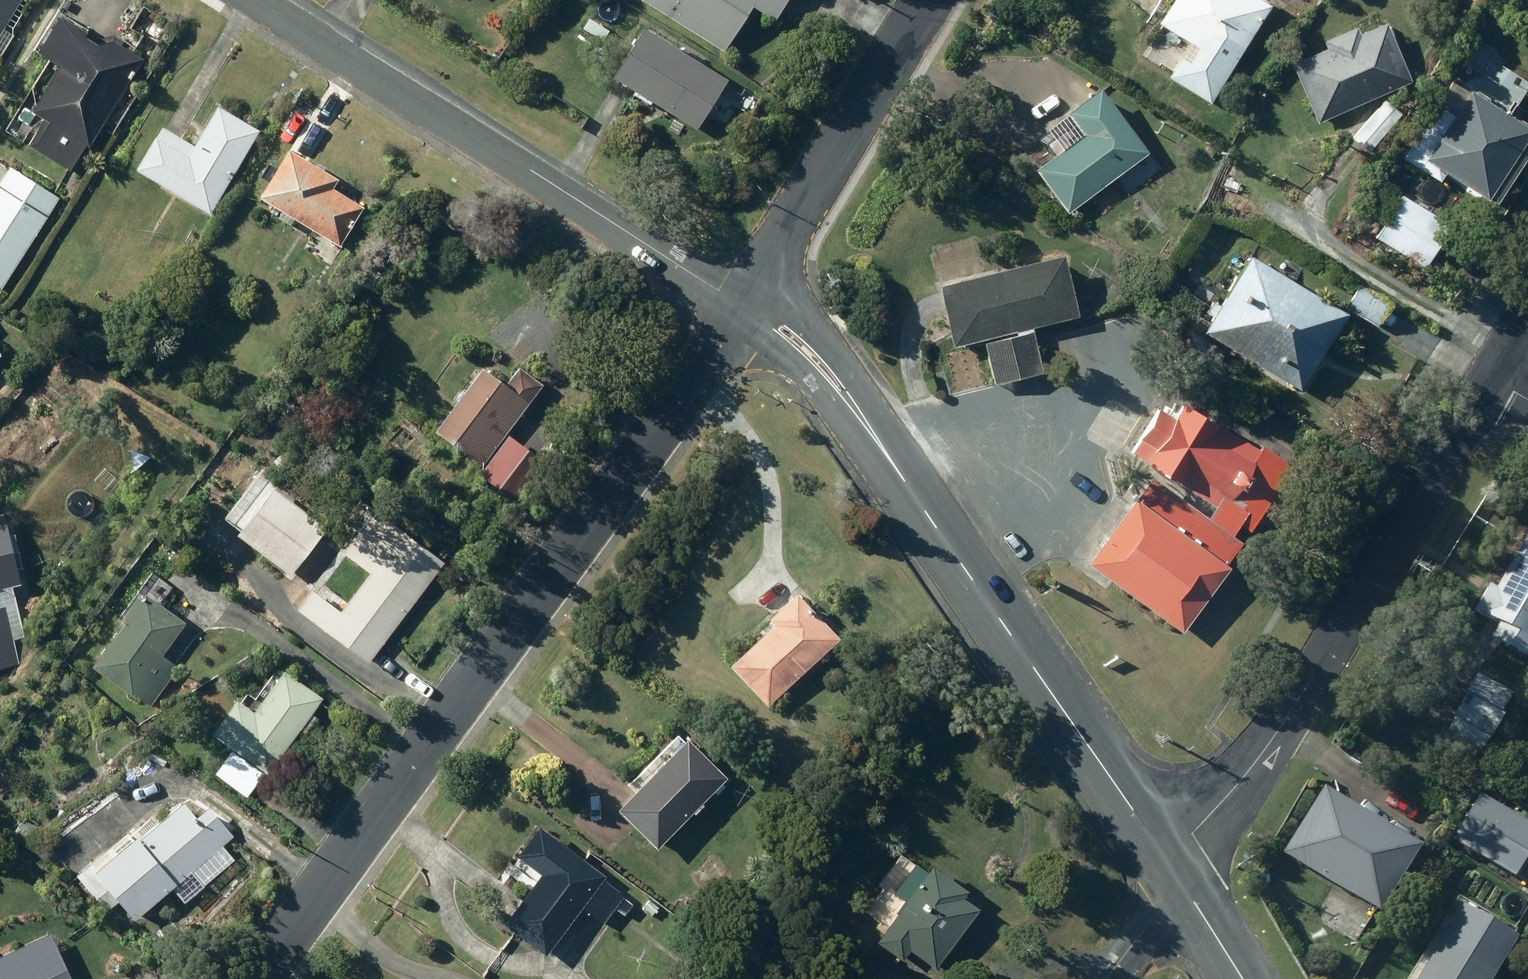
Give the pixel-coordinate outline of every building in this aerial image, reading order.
[(18,0),(0,0),(0,29),(18,0)] [(647,0),(646,3),(721,52),(750,7),(772,21),(785,0),(647,0)] [(1167,79),(1209,105),(1270,4),(1263,0),(1170,0),(1156,24),(1188,43),(1167,79)] [(119,46),(121,43),(109,36),(95,39),(83,31),(84,30),(55,11),(30,50),(56,67),(28,112),(23,109),(16,119),(27,126),(34,115),(42,120),(26,145),(68,172),(84,146),(86,147),(141,59),(119,46)] [(1327,48),(1290,65),(1317,124),(1410,82),(1383,24),(1357,35),(1354,28),(1323,41),(1327,48)] [(638,27),(608,77),(633,93),(631,96),(647,106),(649,103),(694,131),(725,80),(638,27)] [(1097,89),(1064,115),(1078,134),(1031,170),(1066,215),(1146,153),(1097,89)] [(1468,92),(1453,116),(1435,105),(1400,160),(1438,183),(1443,174),(1487,201),(1488,200),(1497,205),(1527,155),(1527,129),(1468,92)] [(1381,102),(1352,140),(1368,152),(1397,115),(1381,102)] [(156,127),(130,169),(207,215),(257,131),(213,105),(189,146),(156,127)] [(361,207),(329,189),(333,181),(281,150),(254,198),(338,247),(361,207)] [(57,198),(7,167),(0,177),(0,290),(57,198)] [(1375,239),(1424,269),(1451,226),(1401,195),(1375,239)] [(1076,317),(1061,256),(936,287),(952,349),(982,342),(993,386),(1042,374),(1031,328),(1076,317)] [(1202,333),(1299,392),(1345,316),(1247,257),(1217,306),(1210,302),(1203,313),(1211,317),(1202,333)] [(478,368),(433,432),(481,466),(539,385),(516,368),(503,386),(478,368)] [(3,396),(12,388),(4,379),(0,382),(0,392),(3,396)] [(1132,454),(1146,462),(1143,466),(1148,478),(1090,565),(1180,624),(1216,570),(1214,569),(1229,545),(1219,540),(1235,514),(1246,521),(1279,468),(1182,410),(1174,423),(1157,413),(1132,454)] [(507,437),(478,475),(512,502),(542,463),(507,437)] [(294,573),(331,528),(280,486),(243,531),(294,573)] [(307,589),(292,609),(362,661),(372,647),(381,653),(394,635),(390,632),(441,563),(371,511),(339,554),(365,573),(336,611),(307,589)] [(0,515),(0,590),(18,585),(1,515),(0,515)] [(1504,648),(1519,656),(1526,643),(1527,644),(1527,532),(1493,591),(1487,587),(1472,613),(1511,636),(1504,648)] [(771,625),(727,667),(764,707),(837,639),(793,593),(766,619),(771,625)] [(121,623),(89,667),(132,697),(134,693),(150,704),(175,668),(159,657),(182,624),(140,594),(136,599),(133,596),(116,619),(121,623)] [(17,665),(0,595),(0,669),(17,665)] [(314,718),(309,714),(320,700),(280,672),(251,713),(231,699),(206,734),(230,751),(213,775),(246,798),(263,773),(266,775),(297,731),(302,734),(314,718)] [(1448,717),(1489,740),(1503,715),(1461,692),(1448,717)] [(684,741),(614,810),(652,849),(689,813),(692,815),(700,807),(698,804),(723,780),(684,741)] [(1279,855),(1377,916),(1418,851),(1320,790),(1279,855)] [(115,905),(130,922),(181,880),(193,894),(203,885),(206,888),(215,880),(201,863),(231,838),(205,807),(193,817),(181,803),(133,842),(126,833),(94,859),(99,865),(89,873),(91,875),(79,884),(104,914),(115,905)] [(513,858),(537,875),(501,925),(544,957),(579,909),(602,925),(613,910),(620,915),(628,905),(619,898),(621,895),(602,881),(604,877),(536,827),(513,858)] [(959,898),(964,892),(929,867),(924,873),(912,865),(891,894),(903,903),(876,942),(902,961),(910,950),(934,967),(975,909),(959,898)] [(649,900),(641,910),(651,918),(659,909),(649,900)] [(0,956),(0,978),(67,978),(47,935),(0,956)] [(1494,975),(1490,973),(1495,964),(1459,943),(1453,953),(1438,944),(1417,978),(1491,978),(1494,975)]
